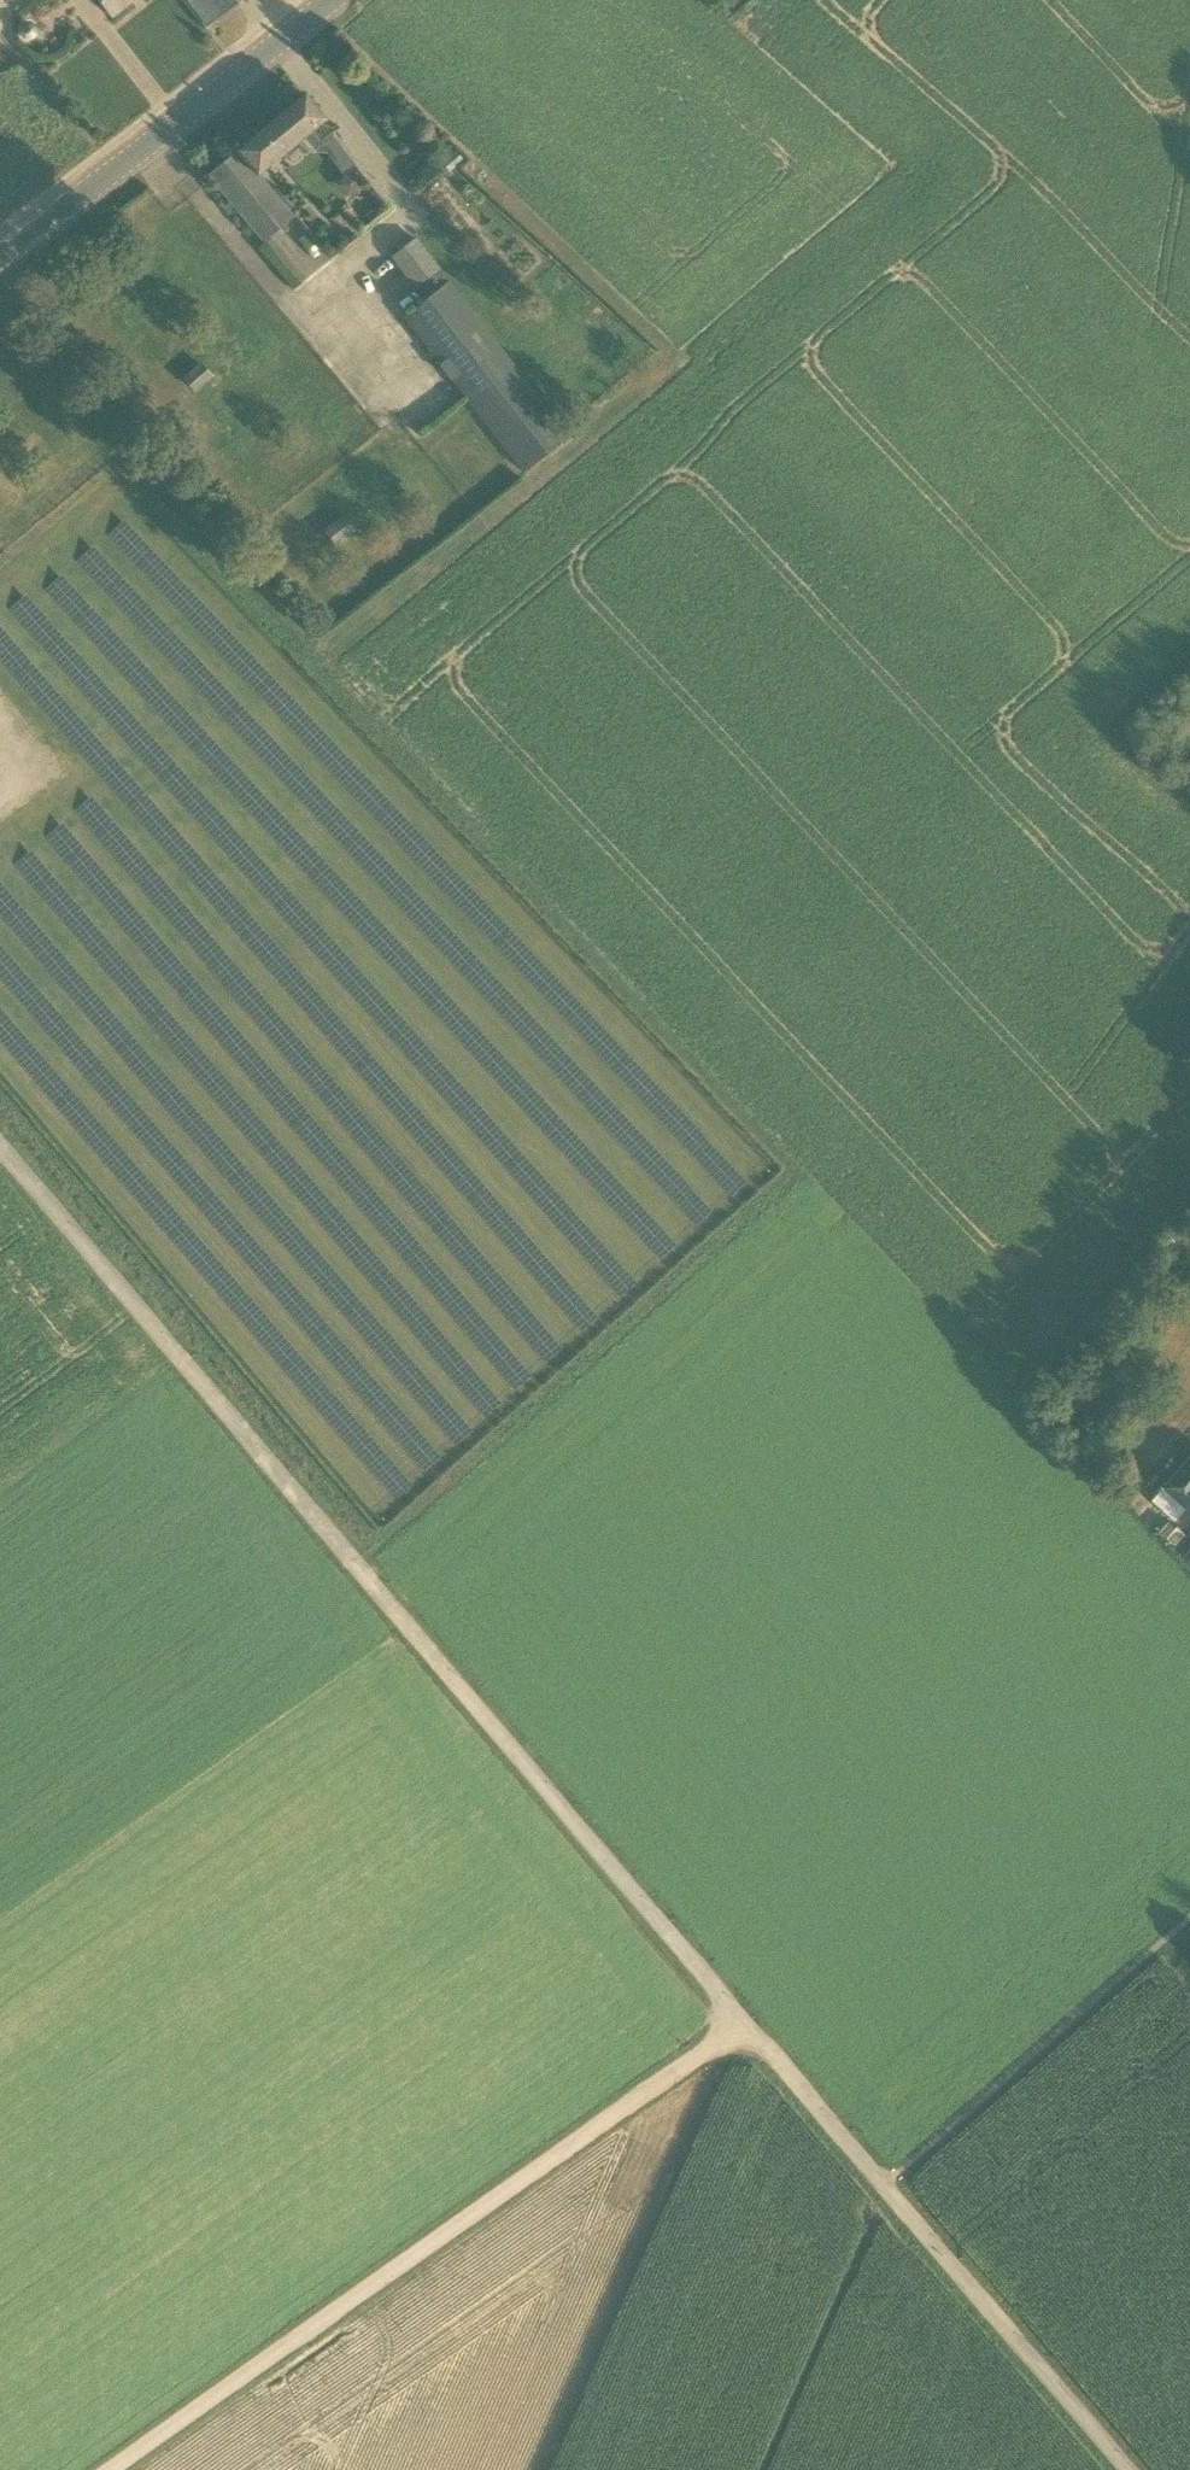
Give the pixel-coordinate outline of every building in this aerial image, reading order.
[(111,17),(132,0),(98,0),(111,17)] [(208,26),(242,0),(187,0),(208,26)] [(24,22),(18,28),(18,35),(24,40),(31,40),(37,33),(36,26),(30,21),(24,22)] [(305,96),(240,149),(259,171),(281,153),(287,157),(296,150),(295,142),(306,134),(324,120),(305,96)] [(343,172),(357,161),(334,131),(320,142),(343,172)] [(259,171),(240,149),(208,175),(264,242),(297,216),(259,171)] [(358,195),(367,169),(351,164),(342,189),(358,195)] [(392,255),(416,287),(439,269),(416,237),(392,255)] [(426,300),(449,282),(439,269),(416,287),(426,300)] [(569,438),(449,282),(426,300),(403,317),(524,473),(525,473),(569,438)] [(195,392),(213,376),(201,363),(183,379),(195,392)] [(356,531),(344,515),(323,531),(336,545),(356,531)] [(1166,1485),(1189,1506),(1189,1458),(1166,1485)] [(1177,1526),(1167,1536),(1175,1544),(1185,1533),(1177,1526)]
